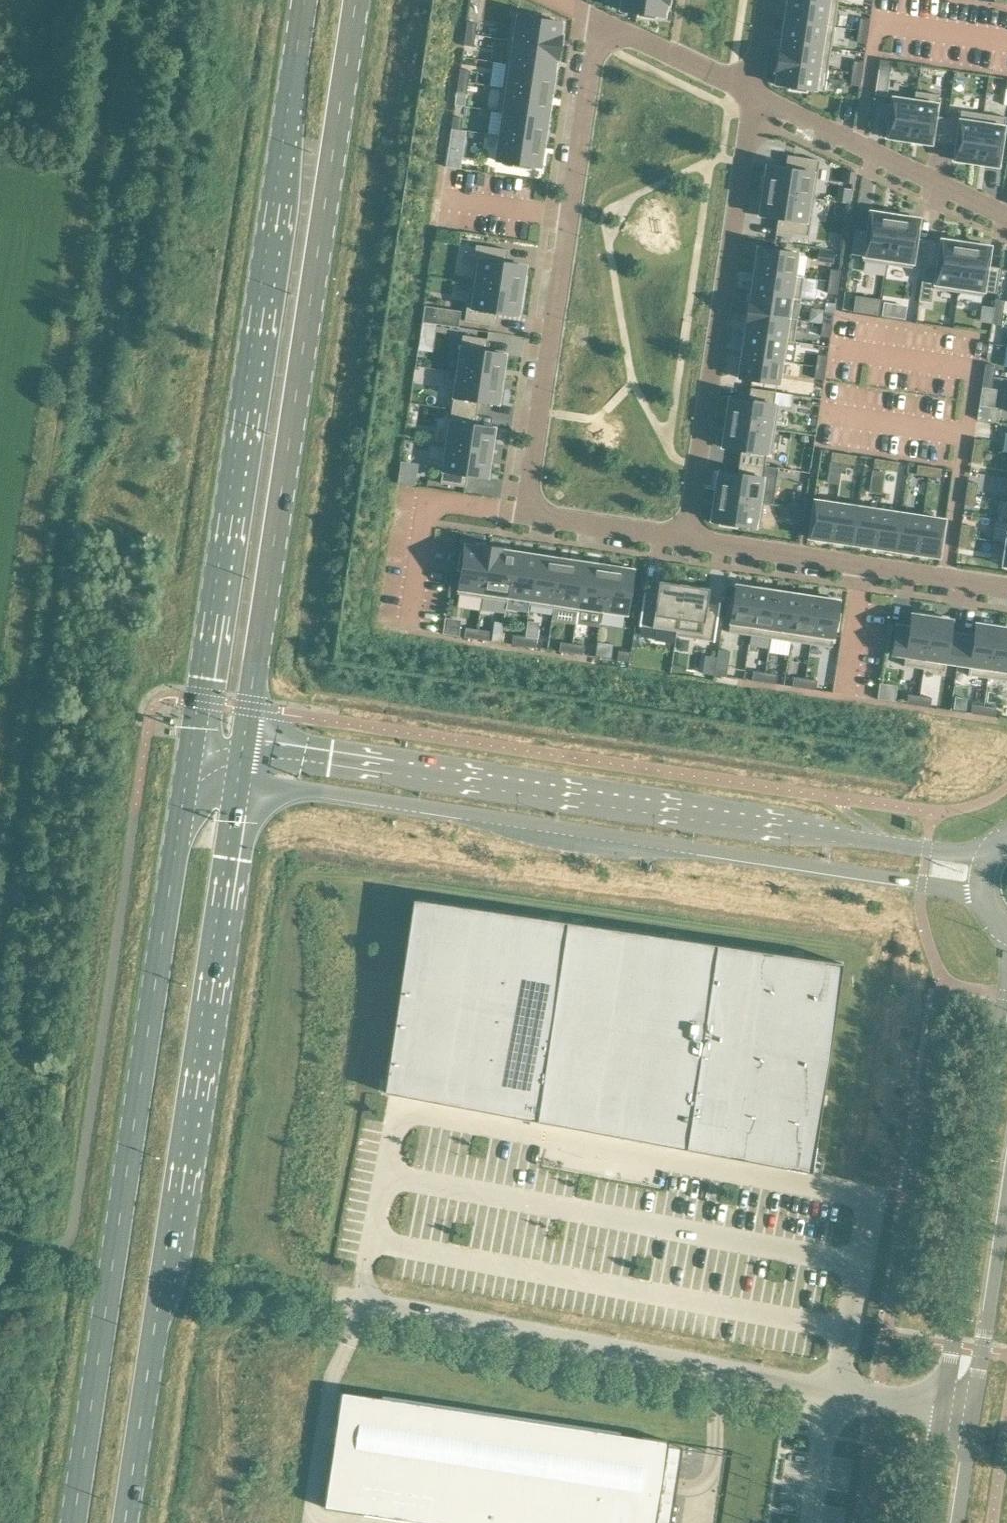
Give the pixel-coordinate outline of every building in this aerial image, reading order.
[(669,0),(622,0),(620,10),(639,13),(638,16),(655,18),(655,16),(664,17),(667,3),(669,4),(669,0)] [(785,19),(834,27),(838,5),(806,0),(788,0),(785,19)] [(513,15),(509,39),(561,47),(562,36),(560,36),(562,22),(552,21),(553,18),(536,16),(536,19),(513,15)] [(860,18),(858,30),(868,32),(870,20),(860,18)] [(834,27),(785,19),(782,41),(831,48),(834,27)] [(467,21),(466,33),(475,35),(477,23),(467,21)] [(866,44),(868,32),(858,30),(857,42),(866,44)] [(475,35),(466,33),(464,45),(474,47),(475,35)] [(558,62),(561,47),(509,39),(505,63),(555,71),(556,62),(558,62)] [(778,49),(776,61),(828,69),(831,48),(782,41),(781,50),(778,49)] [(880,60),(879,69),(891,71),(892,61),(880,60)] [(493,61),(489,86),(502,87),(551,95),(555,71),(505,63),(493,61)] [(825,92),(828,69),(776,61),(775,73),(777,73),(775,84),(791,87),(790,90),(807,92),(807,89),(825,92)] [(852,73),(862,74),(864,62),(854,61),(852,73)] [(460,69),(458,81),(468,82),(470,70),(460,69)] [(862,74),(852,73),(850,85),(860,86),(862,74)] [(468,82),(458,81),(457,93),(466,94),(468,82)] [(547,119),(551,95),(502,87),(498,112),(503,113),(503,112),(547,119)] [(939,95),(915,91),(914,101),(915,101),(909,141),(931,144),(932,141),(944,143),(947,118),(936,116),(939,95)] [(915,101),(914,101),(892,98),(891,106),(888,105),(886,122),(889,122),(886,137),(909,141),(915,101)] [(976,163),(983,114),(961,111),(959,120),(947,118),(944,143),(956,145),(953,160),(976,163)] [(503,113),(499,136),(544,143),(547,119),(503,112),(503,113)] [(983,114),(976,163),(998,167),(1006,117),(983,114)] [(453,116),(451,128),(461,130),(463,118),(453,116)] [(451,128),(448,148),(462,150),(465,130),(461,130),(451,128)] [(540,167),(544,143),(499,136),(496,161),(514,163),(514,166),(530,169),(531,166),(540,167)] [(763,174),(761,189),(814,197),(820,160),(788,155),(786,168),(767,166),(765,174),(763,174)] [(846,171),(844,183),(853,184),(855,172),(846,171)] [(808,236),(814,197),(761,189),(758,205),(761,205),(759,215),(778,218),(776,231),(808,236)] [(895,215),(870,211),(867,231),(855,229),(851,254),(863,256),(863,261),(887,264),(895,215)] [(919,219),(895,215),(887,264),(912,268),(913,263),(925,265),(928,240),(917,238),(919,219)] [(925,265),(919,301),(931,303),(934,289),(958,292),(966,243),(941,240),(940,242),(928,240),(925,265)] [(991,247),(966,243),(958,292),(983,296),(984,291),(996,293),(1000,268),(988,266),(991,247)] [(476,245),(470,283),(524,291),(526,276),(524,276),(525,266),(506,263),(508,250),(476,245)] [(758,247),(755,269),(794,275),(798,253),(758,247)] [(755,269),(751,291),(801,298),(804,276),(794,275),(755,269)] [(831,269),(829,281),(839,283),(841,271),(831,269)] [(839,283),(829,281),(827,293),(837,294),(839,283)] [(524,291),(470,283),(465,320),(497,326),(499,313),(518,315),(519,305),(522,305),(524,291)] [(797,320),(801,298),(751,291),(750,300),(748,300),(746,312),(797,320)] [(994,312),(1003,313),(1006,314),(1006,301),(995,300),(994,308),(994,312)] [(883,304),(881,316),(892,318),(894,306),(883,304)] [(425,306),(422,322),(458,328),(461,312),(425,306)] [(794,342),(797,320),(746,312),(744,324),(746,325),(745,335),(785,341),(794,342)] [(824,312),(823,324),(832,325),(834,313),(824,312)] [(1002,325),(1003,313),(993,312),(992,323),(1002,325)] [(422,323),(420,332),(434,334),(435,325),(422,323)] [(831,337),(832,325),(823,324),(821,335),(831,337)] [(457,372),(502,379),(505,354),(486,351),(488,339),(463,335),(457,372)] [(781,362),(785,341),(745,335),(742,356),(781,362)] [(816,367),(826,368),(828,356),(818,355),(816,367)] [(742,356),(738,378),(778,384),(781,362),(742,356)] [(986,364),(984,376),(994,377),(995,365),(986,364)] [(826,368),(816,367),(814,378),(824,380),(826,368)] [(498,404),(502,379),(457,372),(452,409),(477,413),(478,401),(498,404)] [(994,377),(984,376),(982,387),(992,389),(994,377)] [(749,400),(729,397),(726,422),(775,430),(779,405),(774,404),(776,392),(751,388),(749,400)] [(475,425),(477,413),(452,409),(446,446),(490,453),(494,428),(475,425)] [(741,450),(740,462),(765,466),(765,465),(766,454),(771,454),(775,430),(726,422),(722,447),(741,450)] [(972,451),(982,452),(984,441),(974,439),(972,451)] [(490,453),(446,446),(441,483),(465,487),(467,474),(487,477),(490,453)] [(488,475),(503,477),(508,452),(493,449),(488,475)] [(982,452),(972,451),(971,463),(980,464),(982,452)] [(842,464),(844,454),(832,452),(831,462),(842,464)] [(856,456),(844,454),(842,464),(854,465),(856,456)] [(885,470),(887,460),(875,458),(873,468),(885,470)] [(402,460),(399,482),(416,484),(418,462),(402,460)] [(899,462),(887,460),(885,470),(897,472),(899,462)] [(718,471),(715,496),(759,502),(759,501),(764,502),(764,503),(773,504),(778,467),(765,465),(765,466),(740,462),(738,474),(718,471)] [(916,475),(928,476),(929,467),(918,465),(916,475)] [(929,467),(928,476),(940,478),(941,468),(929,467)] [(968,482),(966,494),(976,495),(978,483),(968,482)] [(974,507),(976,495),(966,494),(964,505),(974,507)] [(715,496),(711,521),(720,522),(720,525),(736,527),(737,524),(760,528),(764,503),(764,502),(759,501),(759,502),(715,496)] [(808,537),(830,541),(836,503),(814,500),(808,537)] [(857,507),(836,503),(830,541),(852,544),(857,507)] [(879,510),(857,507),(852,544),(874,547),(879,510)] [(795,508),(793,520),(803,521),(804,509),(795,508)] [(874,547),(895,550),(901,513),(879,510),(874,547)] [(923,516),(901,513),(895,550),(917,554),(923,516)] [(923,516),(917,554),(939,557),(944,520),(923,516)] [(961,524),(960,536),(969,538),(971,526),(961,524)] [(969,538),(960,536),(958,548),(968,550),(969,538)] [(457,593),(481,597),(489,546),(479,544),(478,546),(465,544),(463,554),(460,553),(458,570),(461,570),(457,593)] [(504,548),(489,546),(481,597),(507,601),(508,596),(506,596),(513,552),(504,550),(504,548)] [(508,596),(529,599),(530,599),(537,555),(513,552),(506,596),(508,596)] [(561,559),(537,555),(530,599),(529,599),(529,604),(554,608),(561,559)] [(585,562),(561,559),(554,608),(578,612),(579,607),(578,607),(585,562)] [(579,607),(602,610),(609,566),(585,562),(578,607),(579,607)] [(633,570),(609,566),(602,610),(626,614),(633,570)] [(656,600),(643,598),(639,626),(640,626),(676,631),(677,631),(684,585),(659,581),(656,600)] [(714,642),(719,609),(706,608),(709,588),(684,585),(677,631),(676,631),(675,636),(713,641),(713,642),(714,642)] [(729,632),(749,635),(756,588),(736,585),(729,632)] [(777,591),(756,588),(749,635),(770,638),(777,591)] [(790,641),(798,594),(777,591),(770,638),(790,641)] [(818,597),(798,594),(790,641),(811,644),(818,597)] [(818,597),(811,644),(832,647),(834,630),(837,631),(840,614),(837,614),(839,601),(818,597)] [(924,668),(932,615),(916,612),(916,615),(911,614),(909,627),(896,625),(892,654),(905,656),(904,665),(924,668)] [(957,664),(962,635),(950,633),(952,620),(947,619),(947,617),(932,615),(924,668),(944,671),(945,662),(957,664)] [(444,633),(460,634),(461,619),(445,618),(444,633)] [(968,675),(988,678),(996,624),(980,622),(980,624),(975,624),(974,637),(962,635),(957,664),(969,666),(968,675)] [(988,678),(1006,681),(1006,626),(996,624),(988,678)] [(464,637),(476,639),(477,629),(465,627),(464,637)] [(489,631),(477,629),(476,639),(488,641),(489,631)] [(523,646),(525,636),(513,634),(512,644),(523,646)] [(525,636),(523,646),(535,648),(537,638),(525,636)] [(559,651),(571,653),(572,643),(560,641),(559,651)] [(572,643),(571,653),(583,655),(584,645),(572,643)] [(618,650),(617,660),(629,662),(630,652),(618,650)] [(728,667),(716,665),(714,675),(726,677),(728,667)] [(763,682),(765,672),(753,671),(752,680),(763,682)] [(777,674),(765,672),(763,682),(775,684),(777,674)] [(804,688),(805,678),(794,677),(792,686),(804,688)] [(805,678),(804,688),(816,690),(817,680),(805,678)] [(918,706),(920,696),(908,694),(907,704),(918,706)] [(932,697),(920,696),(918,706),(930,707),(932,697)] [(971,713),(982,715),(984,705),(972,704),(971,713)] [(996,707),(984,705),(982,715),(994,717),(996,707)] [(390,1053),(384,1092),(423,1099),(811,1172),(837,1002),(843,963),(779,954),(413,899),(390,1053)] [(324,1507),(429,1522),(655,1522),(667,1445),(668,1441),(341,1391),(324,1507)]
